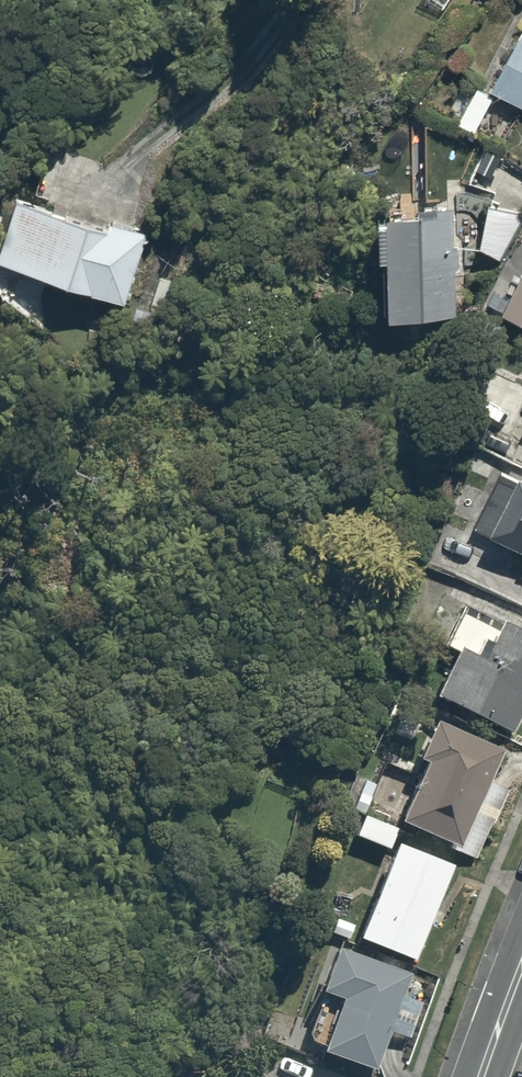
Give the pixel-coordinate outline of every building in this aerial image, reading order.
[(495,92),(521,106),(521,39),(495,92)] [(495,96),(476,86),(455,126),(474,136),(495,96)] [(493,193),(469,232),(503,253),(489,277),(510,290),(499,308),(521,322),(521,210),(493,193)] [(154,230),(116,218),(114,226),(18,196),(0,256),(0,260),(132,300),(154,230)] [(459,205),(392,207),(395,313),(462,311),(459,205)] [(504,467),(476,525),(494,534),(521,548),(521,476),(504,467)] [(469,600),(449,640),(461,646),(436,695),(512,733),(521,713),(521,626),(469,600)] [(505,750),(436,715),(417,752),(425,756),(395,817),(482,861),(517,793),(490,779),(505,750)] [(398,824),(365,810),(355,831),(389,846),(398,824)] [(457,859),(404,835),(361,931),(413,955),(457,859)] [(412,974),(338,941),(296,1035),(374,1070),(390,1035),(410,1044),(430,999),(406,988),(412,974)]
